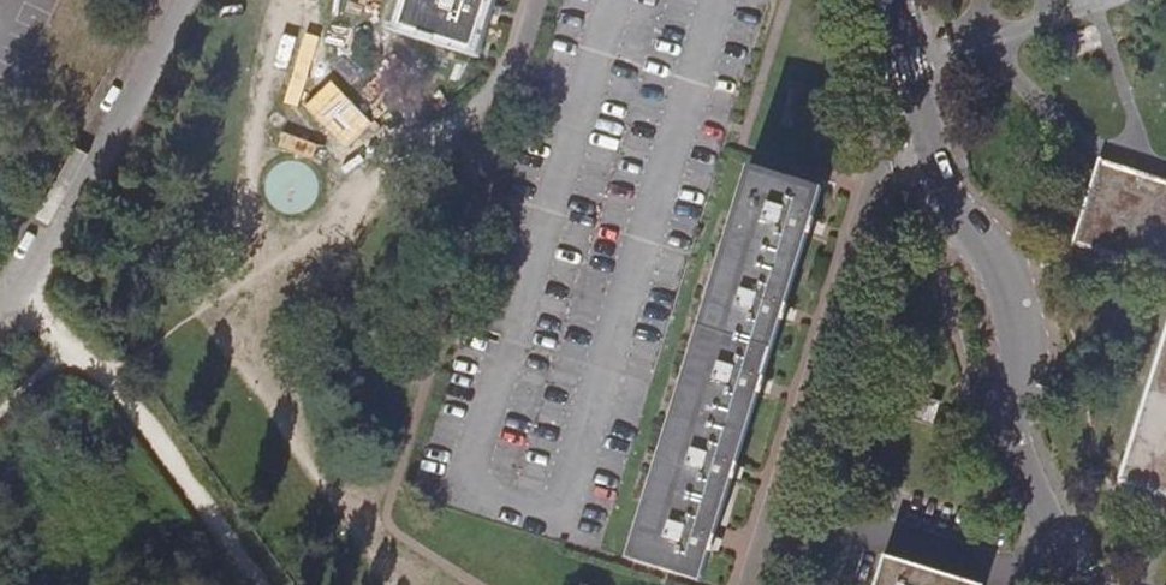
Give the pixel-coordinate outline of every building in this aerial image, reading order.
[(407,28),(475,50),(490,0),(410,0),(407,9),(413,11),(407,28)] [(402,26),(407,28),(413,11),(407,9),(402,26)] [(1103,160),(1076,244),(1165,273),(1165,180),(1103,160)] [(749,165),(743,183),(749,185),(755,167),(749,165)] [(743,183),(730,224),(737,226),(722,273),(716,271),(703,311),(710,313),(700,347),(693,345),(681,384),(688,386),(674,429),(668,427),(654,471),(661,473),(652,502),(645,500),(632,542),(639,544),(635,559),(701,581),(822,189),(755,167),(749,185),(743,183)] [(730,224),(716,271),(722,273),(737,226),(730,224)] [(703,311),(693,345),(700,347),(710,313),(703,311)] [(1123,482),(1165,496),(1165,341),(1123,482)] [(681,384),(668,427),(674,429),(688,386),(681,384)] [(915,393),(907,418),(934,427),(942,401),(915,393)] [(654,471),(645,500),(652,502),(661,473),(654,471)] [(627,557),(635,559),(639,544),(632,542),(627,557)] [(875,584),(979,584),(884,555),(875,584)]
